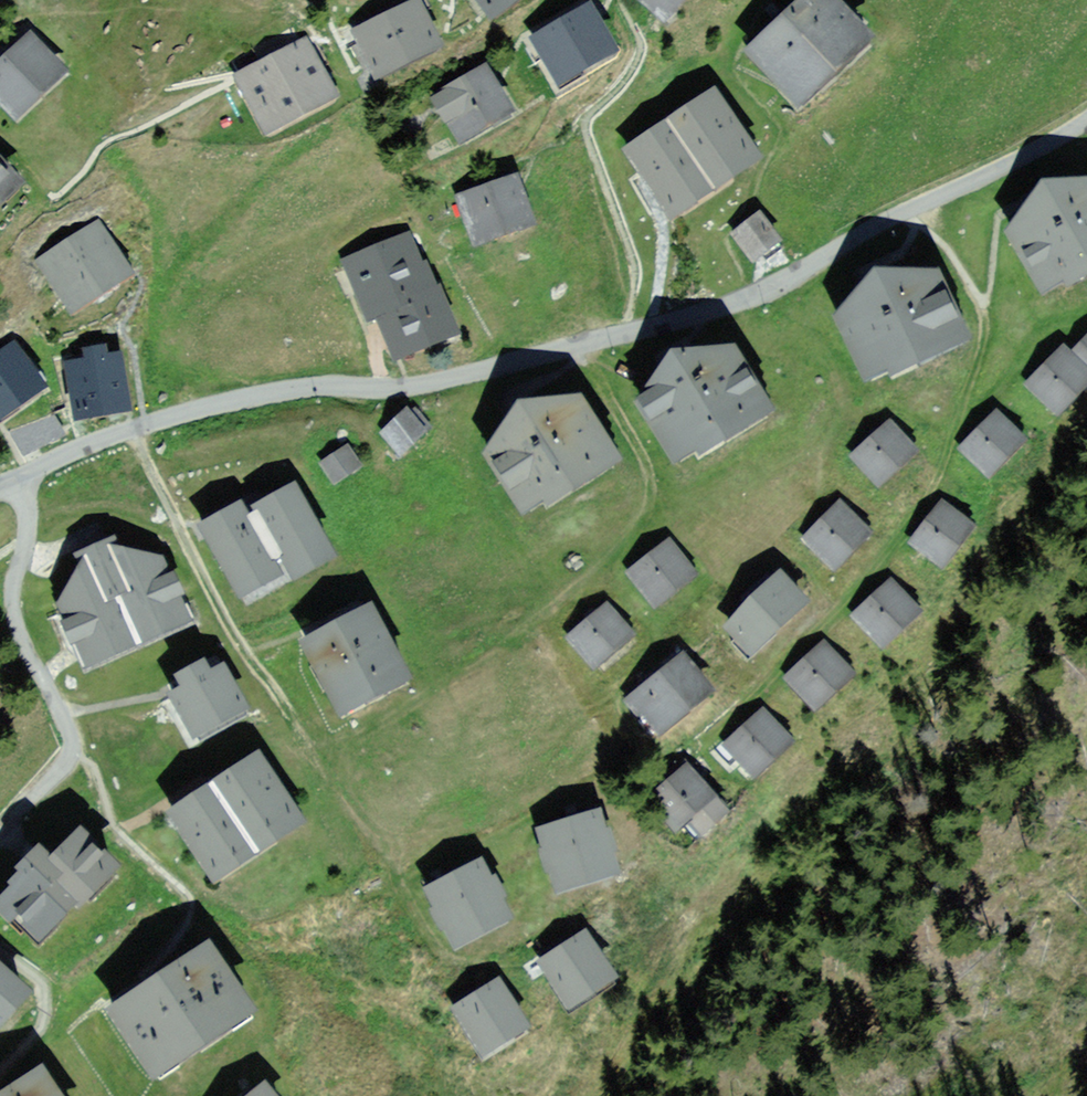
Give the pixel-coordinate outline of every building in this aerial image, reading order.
[(488,12),(504,0),(479,0),(488,12)] [(664,14),(677,0),(649,0),(664,14)] [(753,52),(797,100),(864,38),(829,0),(809,0),(792,16),(788,12),(777,23),(780,26),(753,52)] [(416,2),(356,32),(374,70),(435,41),(416,2)] [(560,79),(609,50),(587,13),(538,41),(560,79)] [(29,39),(0,66),(0,97),(14,111),(57,70),(29,39)] [(304,45),(234,82),(242,97),(250,97),(266,127),(289,115),(296,116),(306,111),(308,104),(330,93),(313,63),(325,57),(315,41),(305,47),(304,45)] [(495,95),(482,74),(441,98),(463,135),(492,118),(495,125),(508,118),(504,111),(509,108),(500,92),(495,95)] [(712,99),(630,153),(641,169),(639,170),(649,185),(652,183),(670,210),(693,194),(694,196),(709,187),(708,184),(728,170),(726,167),(748,152),(731,127),(734,125),(727,115),(724,117),(712,99)] [(0,170),(0,194),(12,183),(0,170)] [(513,180),(458,200),(465,218),(471,216),(479,237),(528,220),(513,180)] [(1042,186),(1047,193),(1032,202),(1036,208),(1025,214),(1027,219),(1010,229),(1044,287),(1065,274),(1069,280),(1086,270),(1086,188),(1082,191),(1077,184),(1065,191),(1062,185),(1042,186)] [(782,247),(759,217),(735,234),(753,258),(760,253),(765,260),(782,247)] [(65,250),(45,263),(70,304),(85,294),(95,296),(106,288),(109,279),(124,269),(97,229),(77,242),(75,239),(62,247),(65,250)] [(404,238),(380,248),(381,250),(350,262),(371,314),(378,311),(394,349),(424,337),(428,347),(453,336),(437,296),(433,296),(422,271),(418,272),(404,238)] [(875,274),(879,282),(864,289),(867,295),(855,300),(857,305),(840,314),(868,374),(890,364),(893,370),(961,338),(931,275),(914,282),(910,274),(898,280),(895,275),(875,274)] [(1069,361),(1061,353),(1046,368),(1048,369),(1034,384),(1057,407),(1086,377),(1086,378),(1086,345),(1085,347),(1083,346),(1069,361)] [(13,348),(0,357),(0,411),(39,385),(13,348)] [(69,368),(77,414),(126,405),(118,360),(105,362),(102,349),(86,351),(88,365),(69,368)] [(692,354),(672,356),(676,363),(663,371),(666,377),(655,384),(658,388),(641,399),(675,455),(697,442),(701,449),(764,410),(727,350),(711,360),(706,352),(695,359),(692,354)] [(538,404),(518,406),(523,413),(509,422),(513,427),(502,435),(505,439),(488,450),(524,506),(545,493),(549,499),(611,459),(574,400),(558,410),(553,402),(542,410),(538,404)] [(411,415),(407,411),(385,433),(400,453),(429,427),(416,410),(411,415)] [(63,435),(51,414),(9,430),(21,453),(63,435)] [(1017,440),(992,415),(977,430),(979,432),(965,446),(988,469),(1017,440)] [(908,450),(886,425),(870,439),(871,440),(856,454),(878,478),(908,450)] [(346,447),(323,464),(334,481),(359,465),(366,462),(361,453),(354,458),(346,447)] [(326,548),(293,489),(257,509),(258,511),(245,518),(239,507),(203,527),(241,596),(277,576),(272,567),(284,560),(290,569),(326,548)] [(967,527),(938,505),(926,522),(927,524),(915,540),(941,561),(967,527)] [(863,533),(839,508),(823,523),(825,524),(811,539),(834,562),(863,533)] [(154,633),(185,619),(176,598),(180,595),(172,577),(167,579),(159,560),(115,551),(111,543),(80,557),(83,565),(61,604),(70,623),(65,625),(73,643),(78,641),(87,662),(118,649),(114,640),(150,624),(154,633)] [(688,574),(667,546),(650,559),(651,561),(635,573),(655,600),(688,574)] [(802,605),(777,578),(748,606),(730,626),(751,648),(785,616),(787,619),(802,605)] [(913,612),(889,586),(873,601),(874,602),(860,616),(882,640),(913,612)] [(625,634),(602,608),(587,621),(588,623),(572,635),(594,661),(625,634)] [(342,710),(403,677),(369,613),(308,646),(342,710)] [(846,674),(822,648),(806,663),(807,664),(792,678),(815,702),(846,674)] [(203,665),(202,664),(179,678),(167,685),(194,733),(242,706),(215,659),(203,665)] [(704,689),(680,660),(630,700),(639,711),(644,707),(660,726),(704,689)] [(784,741),(761,716),(745,730),(747,731),(722,754),(721,756),(730,765),(741,755),(754,770),(784,741)] [(269,831),(293,815),(276,790),(278,788),(271,777),(268,779),(256,760),(224,782),(225,784),(206,797),(204,794),(173,815),(183,830),(181,832),(192,849),(195,847),(213,873),(235,858),(237,860),(253,849),(252,847),(272,834),(269,831)] [(694,777),(685,767),(650,798),(659,808),(660,807),(676,825),(688,815),(700,829),(721,811),(693,778),(694,777)] [(581,821),(544,832),(550,850),(542,852),(548,871),(556,869),(561,886),(612,870),(607,853),(613,851),(607,832),(601,834),(594,809),(579,813),(581,821)] [(51,864),(39,852),(27,864),(31,869),(14,885),(17,888),(0,905),(0,906),(14,920),(19,915),(38,932),(61,909),(57,906),(68,895),(75,903),(111,867),(80,835),(51,864)] [(462,866),(466,873),(432,891),(440,907),(433,911),(443,928),(450,925),(458,941),(505,916),(497,900),(503,897),(494,879),(488,883),(475,859),(462,866)] [(570,1002),(610,975),(583,936),(567,945),(563,939),(546,950),(550,956),(542,961),(570,1002)] [(154,1071),(246,1009),(226,979),(229,977),(222,966),(218,968),(205,949),(114,1010),(154,1071)] [(0,974),(0,1012),(6,1005),(15,1005),(23,997),(23,989),(17,983),(12,985),(0,974)] [(482,1049),(523,1024),(497,983),(472,998),(468,991),(452,1001),(482,1049)] [(39,1073),(5,1095),(58,1095),(54,1090),(51,1092),(39,1073)]
